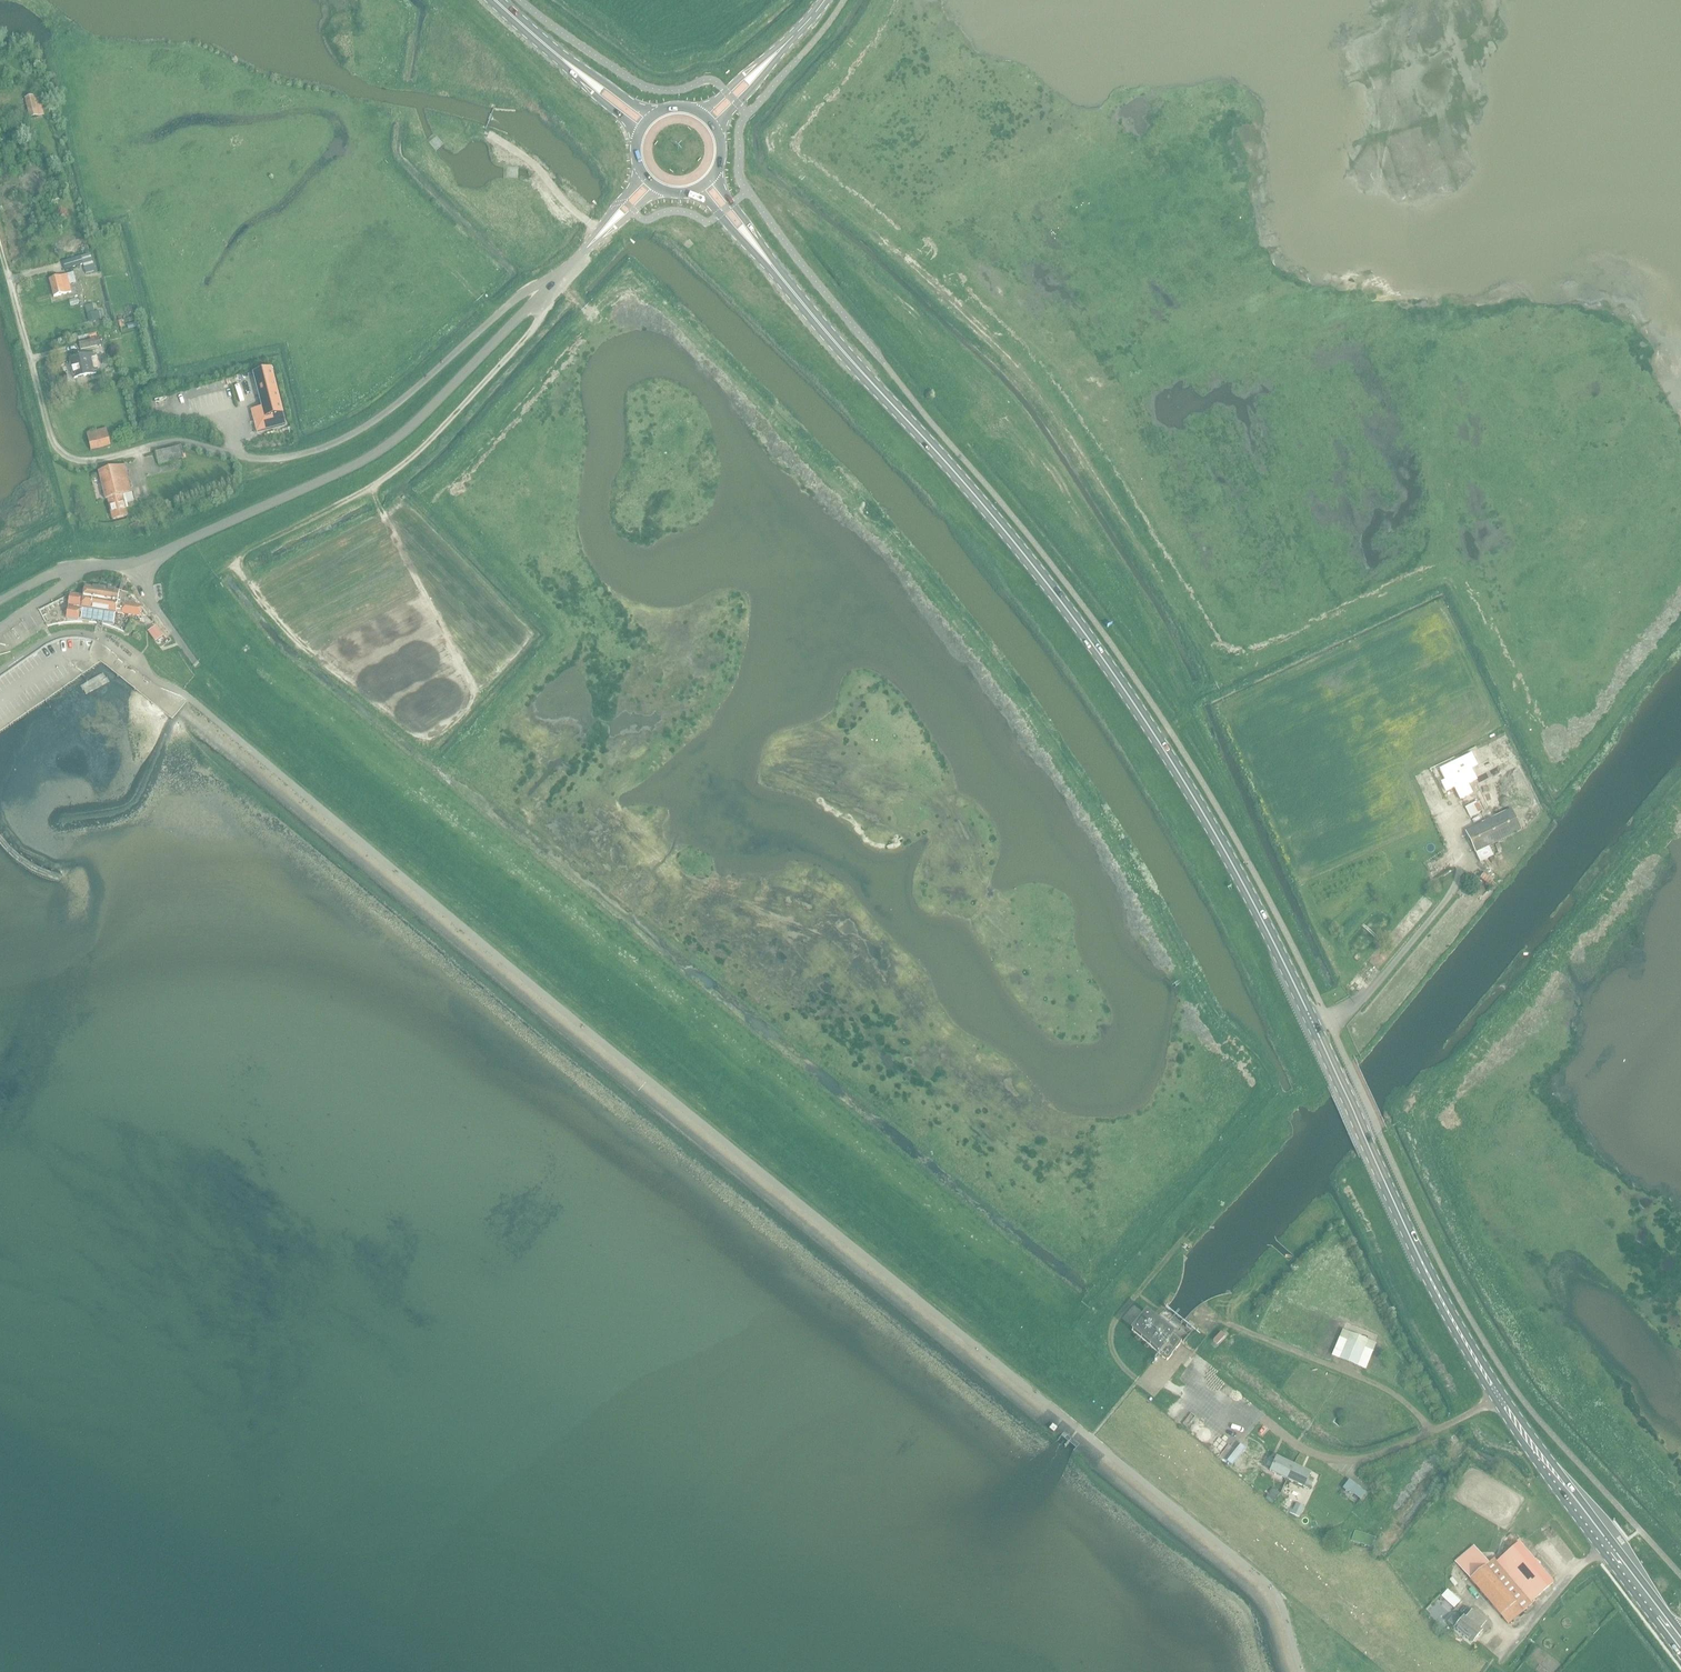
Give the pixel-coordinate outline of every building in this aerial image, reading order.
[(37,94),(34,95),(33,94),(24,96),(29,117),(38,115),(38,114),(42,113),(37,94)] [(438,141),(446,134),(438,124),(430,130),(438,141)] [(520,166),(520,154),(509,155),(509,167),(520,166)] [(85,273),(94,271),(92,262),(89,252),(62,260),(64,268),(83,263),(85,273)] [(70,285),(77,283),(74,274),(68,276),(50,280),(55,298),(73,294),(70,285)] [(78,302),(76,297),(68,299),(70,305),(78,302)] [(98,310),(94,311),(92,303),(85,305),(88,321),(100,318),(98,310)] [(76,334),(80,349),(100,344),(97,329),(76,334)] [(70,360),(75,379),(99,373),(95,354),(70,360)] [(272,368),(253,373),(261,406),(251,409),(256,431),(286,424),(272,368)] [(190,386),(193,405),(237,399),(235,380),(190,386)] [(242,394),(248,392),(245,382),(239,383),(242,394)] [(86,431),(91,450),(110,445),(106,427),(86,431)] [(156,454),(159,466),(185,459),(182,447),(156,454)] [(133,494),(132,494),(125,466),(100,473),(107,502),(109,501),(114,521),(129,517),(124,500),(126,500),(128,504),(135,502),(133,494)] [(84,587),(83,595),(70,594),(67,617),(78,619),(78,618),(100,621),(114,623),(115,612),(139,616),(139,619),(141,619),(141,616),(140,616),(141,610),(140,609),(141,607),(140,605),(138,607),(127,592),(85,586),(85,587),(84,587)] [(39,616),(49,614),(47,603),(36,605),(39,616)] [(156,641),(162,636),(155,627),(149,632),(156,641)] [(345,672),(358,682),(362,677),(348,667),(345,672)] [(373,691),(385,700),(392,693),(380,683),(373,691)] [(1492,751),(1482,759),(1490,769),(1500,761),(1492,751)] [(1469,754),(1440,770),(1446,781),(1442,783),(1445,791),(1454,787),(1460,797),(1471,792),(1466,784),(1475,780),(1469,768),(1475,765),(1469,754)] [(1494,774),(1502,787),(1519,777),(1510,764),(1494,774)] [(1512,795),(1476,813),(1478,817),(1514,799),(1512,795)] [(1474,802),(1463,807),(1467,813),(1477,808),(1474,802)] [(1511,810),(1465,832),(1480,863),(1493,857),(1488,847),(1521,831),(1511,810)] [(1440,868),(1452,861),(1448,855),(1437,861),(1440,868)] [(1176,1347),(1180,1341),(1147,1314),(1132,1331),(1158,1353),(1156,1354),(1164,1361),(1166,1359),(1171,1353),(1173,1354),(1178,1348),(1176,1347)] [(1332,1354),(1364,1367),(1374,1343),(1342,1330),(1332,1354)] [(1213,1340),(1217,1344),(1225,1336),(1220,1332),(1213,1340)] [(1164,1361),(1160,1367),(1171,1375),(1175,1369),(1164,1361)] [(1101,1425),(1113,1434),(1117,1428),(1105,1420),(1101,1425)] [(1287,1479),(1293,1466),(1275,1458),(1274,1461),(1269,1459),(1266,1465),(1271,1467),(1269,1471),(1287,1479)] [(1293,1466),(1287,1479),(1304,1487),(1305,1483),(1310,1486),(1313,1480),(1308,1478),(1310,1474),(1293,1466)] [(1343,1487),(1360,1499),(1365,1492),(1348,1480),(1343,1487)] [(1265,1498),(1272,1503),(1280,1494),(1273,1488),(1265,1498)] [(1291,1513),(1299,1517),(1304,1507),(1296,1503),(1291,1513)] [(1529,1602),(1551,1583),(1516,1542),(1494,1560),(1493,1558),(1487,1563),(1472,1545),(1453,1561),(1506,1624),(1531,1604),(1529,1602)] [(1478,1628),(1484,1621),(1469,1609),(1463,1617),(1462,1616),(1459,1620),(1453,1615),(1446,1624),(1471,1644),(1481,1631),(1478,1628)] [(1491,1639),(1495,1646),(1502,1642),(1498,1634),(1491,1639)]
